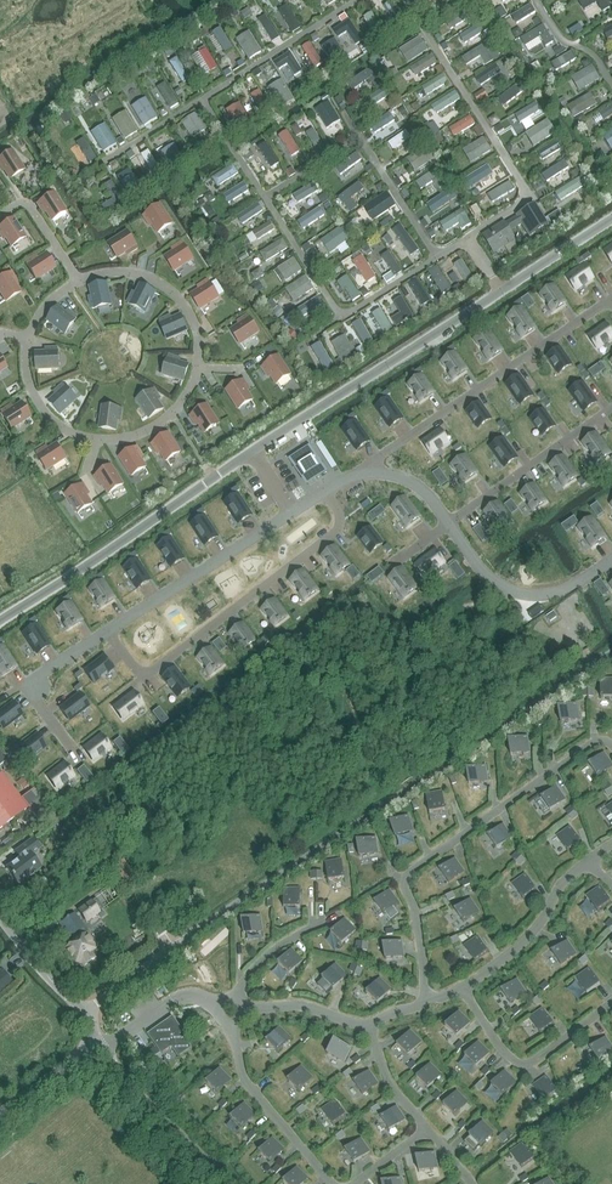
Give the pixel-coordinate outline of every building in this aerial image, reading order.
[(579,2),(584,11),(597,3),(602,13),(611,8),(606,0),(583,0),(579,2)] [(392,1),(383,6),(396,27),(405,22),(392,1)] [(427,2),(422,5),(426,11),(431,7),(427,2)] [(531,5),(511,17),(516,25),(536,13),(531,5)] [(287,6),(279,11),(293,33),(301,28),(287,6)] [(235,7),(230,10),(231,11),(235,18),(240,15),(236,9),(235,7)] [(496,10),(495,10),(500,18),(501,18),(506,15),(501,7),(496,10)] [(248,8),(241,13),(244,18),(252,13),(248,8)] [(467,9),(447,22),(450,28),(471,16),(467,9)] [(372,12),(363,17),(376,38),(385,33),(372,12)] [(345,14),(339,18),(342,22),(348,18),(345,14)] [(266,15),(258,20),(273,42),(280,37),(266,15)] [(362,40),(349,20),(333,30),(338,38),(347,31),(356,45),(362,40)] [(579,24),(568,30),(572,36),(583,30),(579,24)] [(478,25),(456,38),(460,44),(482,32),(478,25)] [(543,25),(521,39),(529,52),(542,44),(539,39),(540,38),(546,47),(553,42),(543,25)] [(391,26),(385,29),(389,36),(395,32),(391,26)] [(603,31),(608,40),(611,38),(611,26),(603,31)] [(518,28),(512,32),(516,39),(522,35),(518,28)] [(220,29),(213,33),(225,53),(232,49),(220,29)] [(250,31),(236,39),(249,60),(262,51),(250,31)] [(285,32),(280,35),(283,41),(289,37),(285,32)] [(200,38),(197,33),(189,38),(192,43),(200,38)] [(316,33),(310,36),(314,42),(320,38),(316,33)] [(370,37),(364,40),(370,49),(376,46),(370,37)] [(420,37),(399,50),(408,64),(428,50),(420,37)] [(498,44),(493,37),(485,42),(490,49),(492,47),(498,44)] [(335,38),(322,47),(334,67),(348,58),(335,38)] [(310,43),(302,48),(315,69),(323,64),(310,43)] [(170,44),(162,49),(168,58),(176,53),(170,44)] [(484,45),(462,59),(466,65),(480,56),(486,65),(493,61),(488,52),(488,51),(484,45)] [(560,46),(554,50),(558,56),(564,53),(560,46)] [(207,48),(198,53),(210,72),(218,67),(207,48)] [(572,51),(551,64),(556,71),(577,59),(572,51)] [(290,52),(274,63),(279,70),(287,65),(295,77),(303,72),(290,52)] [(210,72),(198,53),(192,57),(204,76),(210,72)] [(432,56),(410,69),(415,77),(437,64),(432,56)] [(177,57),(169,62),(183,83),(191,78),(177,57)] [(152,59),(146,63),(150,70),(156,66),(152,59)] [(588,59),(581,62),(585,68),(591,65),(588,59)] [(495,65),(475,79),(480,86),(500,72),(495,65)] [(440,66),(435,69),(439,75),(444,71),(440,66)] [(373,67),(347,84),(352,91),(370,80),(375,89),(383,84),(377,75),(378,74),(373,67)] [(592,67),(571,78),(579,92),(600,80),(592,67)] [(229,68),(222,72),(225,77),(233,73),(229,68)] [(259,69),(252,73),(255,78),(262,74),(259,69)] [(396,69),(388,74),(391,79),(399,74),(396,69)] [(314,71),(308,75),(312,82),(319,78),(314,71)] [(442,75),(422,88),(426,96),(447,83),(442,75)] [(282,79),(268,87),(281,107),(294,99),(282,79)] [(166,83),(157,88),(171,109),(179,104),(166,83)] [(516,85),(496,100),(502,107),(521,93),(516,85)] [(384,88),(364,101),(369,109),(389,96),(384,88)] [(179,89),(174,92),(177,97),(182,94),(179,89)] [(259,90),(251,95),(263,118),(272,114),(259,90)] [(456,91),(433,106),(437,113),(460,99),(456,91)] [(484,92),(475,97),(479,103),(488,98),(484,92)] [(567,107),(574,118),(596,105),(589,93),(567,107)] [(96,94),(89,98),(94,105),(100,101),(96,95),(96,94)] [(328,95),(321,99),(324,103),(331,99),(328,95)] [(146,98),(132,107),(144,126),(158,118),(146,98)] [(564,98),(559,101),(563,108),(567,106),(568,105),(564,98)] [(394,100),(388,104),(391,109),(397,105),(394,100)] [(329,101),(316,109),(327,128),(340,120),(329,101)] [(240,103),(226,110),(237,130),(251,123),(240,103)] [(418,103),(412,106),(416,113),(422,109),(418,103)] [(536,103),(514,116),(519,124),(541,111),(536,103)] [(598,116),(602,122),(611,115),(611,106),(598,116)] [(164,108),(159,111),(162,116),(167,113),(164,108)] [(404,108),(397,112),(402,119),(408,115),(404,108)] [(72,119),(66,110),(60,114),(65,123),(72,119)] [(126,111),(113,119),(125,139),(138,131),(126,111)] [(253,111),(247,114),(253,124),(259,121),(253,111)] [(197,112),(182,122),(192,138),(207,129),(197,112)] [(390,113),(373,125),(377,130),(394,119),(390,113)] [(496,115),(489,119),(493,126),(500,122),(496,115)] [(582,115),(575,119),(578,124),(586,120),(582,115)] [(470,116),(449,129),(454,137),(475,124),(470,116)] [(556,134),(547,120),(538,125),(538,126),(525,134),(534,147),(556,134)] [(429,122),(424,125),(431,137),(440,131),(434,122),(430,125),(429,122)] [(296,124),(291,128),(296,136),(302,133),(296,124)] [(501,124),(494,128),(498,134),(504,130),(501,124)] [(105,126),(92,134),(103,152),(116,144),(105,126)] [(479,127),(474,130),(479,138),(484,135),(479,127)] [(314,129),(306,133),(319,156),(327,151),(314,129)] [(287,131),(279,136),(291,157),(300,152),(287,131)] [(406,131),(388,143),(393,150),(411,138),(406,131)] [(603,137),(611,150),(611,131),(603,137)] [(438,134),(433,137),(438,144),(443,141),(438,134)] [(484,138),(463,150),(470,163),(491,151),(484,138)] [(85,139),(78,144),(90,164),(98,159),(85,139)] [(557,140),(537,152),(541,160),(562,148),(562,147),(558,139),(557,140)] [(173,143),(160,151),(172,170),(185,161),(173,143)] [(266,143),(258,148),(271,169),(279,163),(266,143)] [(427,145),(407,159),(415,171),(435,158),(427,145)] [(243,149),(242,150),(248,160),(253,156),(248,148),(247,147),(243,149)] [(147,149),(141,153),(150,168),(155,175),(161,171),(157,164),(147,149)] [(0,159),(0,168),(2,167),(10,179),(23,170),(12,151),(0,159)] [(132,151),(127,154),(130,160),(135,156),(132,151)] [(599,154),(597,155),(602,162),(604,161),(606,159),(601,152),(599,154)] [(357,153),(335,168),(340,175),(362,160),(357,153)] [(194,157),(189,160),(193,167),(198,163),(194,157)] [(452,159),(446,161),(449,168),(455,165),(452,159)] [(564,161),(542,175),(547,182),(569,168),(564,161)] [(371,165),(365,169),(368,174),(374,170),(371,165)] [(233,166),(213,179),(217,186),(238,173),(233,166)] [(95,167),(88,172),(92,179),(100,174),(95,167)] [(116,176),(121,183),(134,175),(129,168),(116,176)] [(292,168),(286,172),(289,178),(295,174),(292,168)] [(487,168),(464,183),(474,198),(497,183),(487,168)] [(70,171),(69,175),(74,178),(76,178),(78,172),(71,169),(70,171)] [(436,169),(416,183),(421,190),(441,176),(436,169)] [(576,170),(571,174),(574,179),(579,175),(581,174),(578,169),(576,170)] [(169,170),(164,173),(168,179),(173,176),(169,170)] [(134,175),(121,183),(132,201),(145,193),(134,175)] [(398,178),(394,181),(398,187),(402,184),(398,178)] [(580,178),(576,181),(580,188),(585,185),(580,178)] [(105,185),(104,186),(117,207),(125,202),(112,181),(105,185)] [(576,181),(555,193),(560,201),(580,188),(576,181)] [(359,182),(338,198),(343,205),(344,204),(351,213),(358,208),(351,199),(364,189),(359,182)] [(510,182),(487,195),(492,203),(515,190),(510,182)] [(244,183),(224,195),(229,203),(248,191),(244,183)] [(313,183),(293,197),(298,204),(318,191),(313,183)] [(382,183),(377,186),(381,192),(386,189),(382,183)] [(53,186),(48,189),(51,195),(53,193),(56,192),(53,186)] [(211,192),(205,196),(205,197),(208,202),(209,203),(215,199),(211,192)] [(51,195),(40,202),(37,204),(41,210),(44,209),(51,221),(65,212),(53,193),(51,195)] [(387,193),(367,206),(375,219),(395,206),(387,193)] [(446,193),(428,204),(432,210),(450,199),(446,193)] [(326,195),(319,199),(323,205),(330,201),(326,195)] [(480,197),(475,200),(478,205),(483,202),(480,197)] [(207,204),(201,208),(208,217),(214,213),(210,207),(209,208),(207,204)] [(258,204),(241,215),(246,222),(263,211),(262,209),(258,204)] [(506,223),(505,222),(483,236),(494,252),(504,246),(513,240),(515,239),(510,231),(521,223),(530,236),(535,232),(547,225),(534,204),(515,215),(516,216),(506,223)] [(172,224),(160,206),(146,214),(144,216),(148,223),(151,221),(158,233),(172,224)] [(375,219),(367,206),(364,208),(372,221),(375,219)] [(319,208),(297,222),(303,230),(324,216),(319,208)] [(462,210),(440,224),(445,232),(458,224),(462,230),(471,224),(462,210)] [(269,214),(264,217),(267,222),(272,219),(269,214)] [(553,215),(547,218),(551,225),(557,221),(553,215)] [(391,217),(385,221),(388,225),(394,221),(391,217)] [(1,236),(4,234),(11,246),(25,238),(13,219),(0,227),(0,235),(1,236)] [(425,220),(421,223),(425,229),(426,228),(429,226),(425,220)] [(388,225),(385,221),(379,224),(382,229),(388,225)] [(270,222),(253,233),(257,240),(274,229),(270,222)] [(550,228),(547,225),(535,232),(538,237),(539,239),(552,231),(550,228)] [(343,226),(340,228),(347,239),(351,237),(343,226)] [(401,226),(394,231),(407,250),(414,245),(401,226)] [(340,228),(321,241),(329,253),(348,240),(347,239),(340,228)] [(127,232),(109,244),(117,257),(130,249),(132,252),(137,249),(136,246),(127,232)] [(257,240),(253,233),(246,237),(251,244),(257,240)] [(388,234),(383,238),(382,239),(385,244),(387,243),(388,244),(392,240),(388,234)] [(283,239),(260,254),(266,263),(289,249),(283,239)] [(513,240),(504,246),(509,254),(519,248),(513,240)] [(184,246),(182,243),(176,247),(177,250),(165,257),(174,271),(193,259),(184,246)] [(308,243),(301,247),(305,252),(311,248),(308,243)] [(368,247),(363,250),(367,256),(371,253),(368,247)] [(351,256),(354,260),(360,256),(357,252),(351,256)] [(389,252),(381,257),(391,271),(394,277),(402,272),(389,252)] [(247,253),(239,257),(242,262),(249,257),(247,253)] [(34,262),(32,259),(26,263),(27,266),(36,280),(54,268),(46,254),(34,262)] [(354,260),(353,261),(367,283),(376,277),(362,255),(360,256),(354,260)] [(582,257),(576,261),(577,262),(579,265),(585,261),(582,257)] [(278,269),(274,272),(281,283),(285,280),(286,281),(302,271),(294,258),(278,268),(278,269)] [(461,260),(454,265),(467,286),(475,280),(461,260)] [(437,266),(428,272),(442,295),(451,289),(437,266)] [(584,266),(567,277),(571,282),(576,290),(593,278),(584,266)] [(261,269),(254,274),(257,279),(264,275),(261,269)] [(357,270),(351,274),(356,281),(362,278),(357,270)] [(394,277),(391,271),(382,277),(385,282),(394,277)] [(6,301),(20,292),(12,280),(15,279),(11,272),(8,274),(0,279),(0,292),(6,301)] [(328,273),(322,277),(326,282),(332,278),(328,273)] [(454,273),(448,276),(453,284),(459,280),(454,273)] [(306,276),(285,289),(294,302),(314,289),(306,276)] [(347,276),(337,282),(342,291),(345,289),(352,302),(360,297),(347,276)] [(417,279),(408,284),(421,306),(430,300),(417,279)] [(209,283),(208,281),(201,285),(203,288),(191,295),(200,309),(218,297),(209,283)] [(260,281),(252,286),(257,293),(264,288),(260,281)] [(106,283),(90,287),(93,301),(90,301),(92,309),(111,305),(106,283)] [(459,284),(453,288),(456,293),(462,289),(460,286),(459,284)] [(130,305),(145,312),(155,293),(140,285),(134,298),(131,296),(128,303),(131,304),(130,305)] [(554,286),(541,295),(549,306),(552,312),(556,309),(565,303),(554,286)] [(405,288),(400,291),(405,297),(409,294),(405,288)] [(366,289),(361,292),(364,297),(369,294),(366,289)] [(528,295),(521,299),(521,300),(528,309),(535,305),(528,295)] [(439,296),(433,300),(436,305),(442,302),(439,296)] [(322,297),(305,308),(308,313),(326,303),(322,297)] [(400,313),(391,319),(397,328),(407,321),(410,325),(415,322),(412,317),(414,316),(402,297),(394,302),(400,313)] [(266,304),(265,305),(268,307),(272,311),(277,306),(271,299),(266,304)] [(519,300),(513,304),(514,305),(516,308),(522,304),(520,301),(519,300)] [(279,306),(273,312),(278,318),(284,312),(279,306)] [(57,307),(48,320),(65,333),(75,320),(77,318),(71,313),(69,316),(57,307)] [(521,308),(508,317),(514,325),(517,330),(522,337),(526,334),(535,328),(521,308)] [(380,309),(372,314),(385,335),(393,330),(380,309)] [(161,324),(167,339),(187,331),(181,316),(168,321),(167,318),(160,321),(161,324)] [(243,323),(231,331),(240,344),(258,332),(250,319),(248,316),(241,320),(243,323)] [(362,321),(353,326),(365,345),(373,340),(362,321)] [(486,323),(480,327),(483,331),(489,327),(487,324),(486,323)] [(589,336),(595,345),(598,349),(603,345),(611,339),(611,334),(605,324),(589,336)] [(488,331),(475,340),(489,359),(502,351),(488,331)] [(288,338),(286,340),(290,342),(293,344),(297,337),(291,333),(288,338)] [(379,334),(374,337),(377,342),(382,339),(379,334)] [(345,335),(331,343),(344,364),(357,356),(345,335)] [(270,346),(263,351),(267,356),(274,352),(270,346)] [(321,346),(314,350),(326,371),(334,367),(321,346)] [(361,346),(356,349),(359,355),(364,352),(361,346)] [(453,346),(447,350),(450,354),(456,349),(453,346)] [(560,348),(547,357),(555,368),(558,365),(562,371),(571,365),(560,348)] [(58,352),(57,349),(50,349),(50,352),(36,353),(37,369),(58,368),(58,352)] [(455,353),(442,362),(450,373),(453,379),(466,370),(455,353)] [(162,374),(183,381),(188,365),(175,361),(176,358),(168,356),(162,374)] [(269,372),(276,384),(290,375),(278,357),(265,366),(262,367),(266,374),(269,372)] [(338,359),(333,362),(337,368),(342,365),(338,359)] [(579,366),(577,368),(581,373),(583,372),(585,371),(581,365),(579,366)] [(420,368),(414,372),(414,373),(417,376),(423,372),(420,369),(420,368)] [(316,369),(310,372),(314,378),(319,375),(316,369)] [(585,371),(581,374),(585,380),(589,377),(585,371)] [(422,376),(409,385),(414,392),(417,396),(420,401),(422,400),(433,393),(422,376)] [(519,376),(506,384),(520,404),(533,396),(519,376)] [(247,386),(243,380),(241,382),(240,382),(227,390),(239,409),(252,400),(245,388),(247,386)] [(582,382),(570,391),(578,403),(584,411),(588,408),(596,402),(582,382)] [(65,387),(63,385),(57,390),(59,392),(49,402),(60,414),(76,399),(65,387)] [(151,391),(137,400),(149,418),(162,409),(155,397),(158,396),(153,389),(151,391)] [(387,390),(381,394),(382,395),(384,398),(390,394),(388,391),(387,390)] [(541,392),(537,395),(542,401),(546,398),(541,392)] [(389,399),(376,407),(389,427),(402,418),(389,399)] [(546,399),(542,402),(546,407),(550,405),(546,399)] [(2,415),(4,417),(11,428),(29,417),(21,403),(20,403),(13,408),(9,411),(7,408),(1,412),(1,413),(2,415)] [(479,403),(467,411),(478,428),(491,419),(479,403)] [(197,421),(205,432),(218,424),(207,405),(193,414),(190,416),(194,422),(197,421)] [(100,428),(116,430),(117,416),(121,417),(122,409),(118,409),(102,406),(100,428)] [(543,410),(530,419),(538,430),(542,427),(546,432),(555,426),(543,410)] [(354,413),(348,417),(348,418),(350,421),(356,417),(354,414),(354,413)] [(354,422),(343,430),(356,450),(369,441),(355,421),(354,422)] [(501,421),(497,424),(501,430),(505,427),(501,421)] [(506,427),(502,430),(506,436),(510,433),(506,427)] [(439,430),(423,442),(432,454),(448,443),(439,430)] [(152,444),(156,451),(159,449),(166,461),(180,452),(168,434),(154,443),(152,444)] [(596,434),(583,443),(597,463),(610,454),(596,434)] [(503,438),(490,447),(504,467),(517,458),(503,438)] [(321,442),(316,446),(331,470),(336,467),(321,442)] [(458,443),(453,448),(455,452),(461,447),(458,443)] [(37,453),(47,470),(65,458),(58,446),(57,444),(45,452),(43,449),(37,453)] [(309,445),(288,459),(288,460),(289,459),(297,472),(299,471),(306,481),(315,475),(316,477),(315,477),(316,478),(326,471),(326,470),(325,471),(324,469),(309,446),(310,446),(309,445)] [(141,454),(137,447),(120,457),(132,476),(145,467),(138,455),(141,454)] [(465,457),(452,466),(463,482),(464,482),(476,473),(465,457)] [(563,457),(550,466),(562,483),(564,486),(577,477),(563,457)] [(123,485),(111,466),(97,475),(95,477),(99,483),(101,481),(109,493),(123,485)] [(439,469),(432,473),(441,486),(448,481),(439,469)] [(581,478),(578,481),(582,487),(586,484),(581,478)] [(87,490),(82,484),(80,486),(66,494),(78,513),(91,504),(86,496),(84,492),(87,490)] [(534,485),(521,494),(533,511),(545,502),(534,485)] [(52,496),(56,503),(58,501),(62,499),(58,493),(54,495),(52,496)] [(231,499),(225,503),(229,509),(238,523),(241,521),(251,515),(241,499),(238,494),(233,497),(231,499)] [(106,496),(100,499),(104,504),(109,501),(106,496)] [(405,498),(392,507),(398,515),(402,519),(407,527),(419,517),(405,498)] [(368,500),(360,505),(363,509),(370,504),(368,500)] [(511,500),(504,504),(511,514),(518,509),(511,500)] [(498,503),(485,512),(498,531),(511,522),(498,503)] [(597,503),(590,508),(592,511),(599,506),(597,503)] [(380,505),(367,515),(373,521),(385,512),(384,511),(380,505)] [(192,524),(191,525),(204,545),(206,544),(217,536),(204,516),(192,524)] [(574,517),(561,526),(566,533),(579,524),(574,517)] [(592,519),(579,528),(592,547),(605,538),(592,519)] [(479,524),(472,529),(482,542),(489,537),(479,524)] [(370,528),(358,537),(366,548),(370,545),(374,550),(383,544),(370,528)] [(167,540),(157,546),(171,566),(184,558),(171,538),(167,540)] [(387,544),(383,547),(388,553),(392,550),(387,544)] [(335,547),(322,557),(331,568),(337,575),(349,565),(335,547)] [(435,551),(416,565),(425,578),(444,563),(435,551)] [(136,560),(124,568),(137,588),(150,580),(140,564),(137,559),(136,560)] [(455,562),(448,567),(458,579),(465,574),(455,562)] [(352,565),(346,570),(354,580),(360,575),(352,565)] [(379,567),(366,576),(371,583),(384,574),(379,567)] [(402,569),(390,578),(404,597),(408,595),(416,588),(405,573),(402,569)] [(303,571),(290,581),(305,600),(317,590),(314,586),(303,571)] [(102,574),(96,578),(98,582),(104,578),(102,574)] [(596,582),(593,584),(594,585),(602,597),(603,596),(609,592),(600,579),(596,582)] [(103,581),(90,590),(101,607),(114,598),(103,581)] [(328,587),(324,590),(328,595),(332,592),(328,587)] [(275,600),(262,610),(269,618),(274,626),(287,617),(281,609),(275,600)] [(69,604),(57,612),(68,629),(81,620),(75,611),(70,603),(69,604)] [(531,612),(528,613),(532,619),(543,611),(540,606),(531,612)] [(296,612),(292,615),(296,621),(300,618),(296,612)] [(553,612),(546,617),(550,621),(556,617),(553,612)] [(36,625),(23,633),(25,637),(26,639),(36,654),(49,645),(36,625)] [(243,625),(230,634),(243,650),(255,640),(249,633),(243,625)] [(264,637),(261,640),(265,646),(269,643),(264,637)] [(219,638),(212,643),(220,653),(226,648),(219,638)] [(2,675),(15,667),(5,651),(2,647),(0,648),(0,672),(2,675)] [(211,649),(198,658),(211,674),(223,665),(211,649)] [(103,656),(84,670),(91,679),(93,682),(94,683),(101,678),(113,668),(111,666),(103,656)] [(175,668),(163,678),(177,697),(190,687),(175,668)] [(80,671),(74,675),(77,679),(83,675),(80,671)] [(600,698),(611,698),(611,678),(600,678),(600,698)] [(79,684),(73,688),(76,692),(82,688),(79,684)] [(200,685),(196,688),(200,694),(204,691),(200,685)] [(195,688),(191,692),(195,697),(199,694),(195,688)] [(132,692),(113,707),(123,719),(142,705),(132,692)] [(79,694),(60,708),(69,720),(88,706),(79,694)] [(0,711),(0,726),(2,729),(21,715),(12,702),(0,711)] [(557,706),(560,722),(580,718),(577,702),(557,706)] [(158,707),(152,712),(161,725),(167,720),(158,707)] [(36,734),(20,746),(30,759),(46,747),(36,734)] [(100,736),(84,748),(93,761),(109,748),(100,736)] [(508,739),(510,755),(530,752),(527,736),(508,739)] [(119,737),(112,742),(122,754),(128,749),(119,737)] [(16,747),(11,751),(13,755),(19,750),(16,747)] [(597,777),(611,767),(611,764),(604,752),(587,764),(597,777)] [(63,764),(47,776),(57,789),(73,776),(63,764)] [(83,765),(76,770),(86,783),(92,777),(83,765)] [(465,768),(468,784),(488,781),(485,765),(465,768)] [(28,807),(21,797),(16,790),(12,785),(13,785),(4,773),(3,773),(2,772),(0,774),(0,828),(28,807)] [(23,776),(17,782),(23,789),(30,784),(23,776)] [(608,782),(601,786),(604,791),(611,787),(608,782)] [(540,797),(550,811),(566,799),(556,786),(540,797)] [(40,823),(52,814),(33,788),(21,797),(28,807),(40,823)] [(425,793),(429,813),(445,810),(442,790),(425,793)] [(571,806),(564,811),(568,815),(574,810),(571,806)] [(568,815),(572,820),(578,815),(574,810),(568,815)] [(53,813),(52,814),(40,823),(47,819),(51,825),(58,820),(53,813)] [(389,821),(395,837),(413,831),(408,815),(389,821)] [(380,823),(376,825),(381,832),(385,829),(380,823)] [(487,835),(496,848),(512,837),(503,824),(487,835)] [(556,835),(567,852),(581,842),(569,826),(556,835)] [(16,833),(5,841),(9,846),(20,838),(16,833)] [(356,840),(356,841),(359,856),(378,853),(375,837),(356,840)] [(41,848),(33,838),(15,852),(19,858),(6,868),(18,885),(41,868),(32,855),(41,848)] [(516,852),(511,858),(514,862),(520,856),(516,852)] [(515,862),(519,866),(525,860),(521,857),(515,862)] [(439,869),(448,883),(464,871),(454,858),(439,869)] [(325,861),(328,881),(344,878),(341,859),(325,861)] [(511,883),(523,899),(536,890),(528,878),(524,873),(511,883)] [(586,895),(597,911),(610,902),(599,885),(586,895)] [(283,887),(283,907),(300,907),(300,887),(283,887)] [(373,902),(383,914),(384,914),(391,922),(399,915),(393,907),(399,902),(389,890),(373,902)] [(96,898),(91,902),(99,912),(104,909),(96,898)] [(454,909),(463,923),(479,911),(470,898),(454,909)] [(99,912),(91,902),(78,911),(86,921),(99,912)] [(72,914),(58,924),(72,943),(67,947),(62,950),(68,959),(74,967),(80,962),(83,966),(94,958),(90,951),(96,946),(72,914)] [(240,918),(243,934),(263,931),(260,915),(240,918)] [(330,932),(342,944),(356,929),(354,927),(344,917),(330,932)] [(449,939),(451,944),(458,941),(456,936),(449,939)] [(463,945),(474,962),(488,952),(478,938),(476,936),(463,945)] [(382,943),(385,959),(405,956),(402,940),(382,943)] [(551,951),(560,965),(577,953),(567,940),(551,951)] [(277,962),(290,974),(303,960),(291,948),(277,962)] [(578,961),(582,965),(588,960),(585,955),(578,961)] [(332,987),(333,989),(347,974),(335,963),(321,977),(322,978),(317,984),(326,994),(332,987)] [(357,967),(354,974),(359,976),(362,969),(357,967)] [(575,977),(587,993),(595,987),(600,984),(598,981),(588,967),(575,977)] [(0,972),(0,994),(13,983),(8,976),(3,970),(0,972)] [(365,992),(377,1003),(391,988),(379,977),(365,992)] [(292,979),(288,985),(293,988),(297,982),(292,979)] [(500,990),(510,1003),(526,992),(516,979),(500,990)] [(540,986),(544,990),(549,985),(545,981),(540,986)] [(532,1001),(536,1005),(542,1000),(538,995),(532,1001)] [(511,1011),(514,1015),(520,1011),(517,1006),(511,1011)] [(528,1017),(540,1033),(553,1024),(552,1022),(541,1007),(528,1017)] [(444,1025),(456,1036),(470,1022),(459,1010),(444,1025)] [(182,1031),(173,1018),(148,1035),(161,1052),(170,1046),(177,1055),(190,1046),(180,1032),(182,1031)] [(265,1040),(277,1052),(291,1038),(279,1026),(265,1040)] [(396,1044),(408,1056),(421,1041),(410,1030),(404,1036),(402,1039),(396,1044)] [(300,1038),(304,1042),(311,1036),(307,1032),(300,1038)] [(599,1062),(611,1053),(611,1045),(606,1036),(589,1048),(599,1062)] [(351,1047),(333,1038),(326,1052),(344,1062),(351,1047)] [(454,1046),(459,1051),(464,1046),(459,1041),(454,1046)] [(464,1055),(476,1066),(490,1052),(478,1041),(464,1055)] [(155,1046),(142,1054),(147,1060),(159,1052),(155,1046)] [(351,1060),(354,1064),(361,1059),(357,1055),(351,1060)] [(406,1067),(411,1071),(416,1065),(412,1061),(406,1067)] [(416,1077),(428,1088),(441,1074),(429,1063),(416,1077)] [(287,1080),(299,1091),(312,1077),(300,1065),(287,1080)] [(480,1073),(484,1076),(490,1071),(486,1067),(480,1073)] [(205,1082),(217,1093),(223,1087),(231,1079),(219,1068),(205,1082)] [(343,1074),(346,1079),(353,1073),(349,1069),(343,1074)] [(353,1081),(362,1095),(379,1084),(369,1070),(353,1081)] [(490,1084),(503,1095),(516,1081),(504,1070),(499,1075),(490,1084)] [(532,1085),(543,1101),(557,1092),(546,1075),(532,1085)] [(559,1084),(562,1088),(568,1084),(565,1079),(559,1084)] [(474,1088),(478,1091),(484,1085),(480,1081),(474,1088)] [(311,1091),(314,1095),(321,1090),(317,1086),(311,1091)] [(443,1104),(455,1116),(469,1102),(457,1090),(443,1104)] [(432,1097),(436,1101),(442,1095),(437,1091),(432,1097)] [(217,1104),(222,1108),(227,1102),(223,1099),(217,1104)] [(321,1109),(332,1125),(346,1116),(334,1099),(321,1109)] [(230,1117),(242,1128),(248,1122),(256,1115),(244,1103),(230,1117)] [(296,1110),(300,1115),(306,1110),(302,1105),(296,1110)] [(371,1109),(374,1114),(377,1112),(381,1109),(377,1105),(371,1109)] [(380,1117),(389,1131),(406,1119),(397,1106),(380,1117)] [(457,1126),(461,1131),(467,1125),(462,1121),(457,1126)] [(479,1145),(480,1146),(494,1132),(482,1121),(468,1135),(469,1136),(464,1141),(463,1142),(473,1151),(479,1145)] [(498,1137),(503,1143),(512,1135),(507,1129),(498,1137)] [(249,1139),(250,1140),(255,1135),(251,1131),(246,1136),(249,1139)] [(336,1136),(340,1141),(346,1135),(342,1131),(336,1136)] [(258,1151),(269,1162),(274,1156),(284,1148),(272,1137),(258,1151)] [(344,1149),(354,1163),(367,1154),(370,1151),(361,1138),(344,1149)] [(510,1152),(521,1168),(535,1159),(523,1142),(509,1151),(510,1152)] [(419,1171),(419,1172),(439,1168),(435,1151),(427,1153),(415,1156),(419,1171)] [(275,1173),(276,1174),(282,1168),(278,1165),(272,1170),(275,1173)] [(286,1183),(302,1183),(308,1177),(296,1166),(282,1181),(286,1183)] [(445,1175),(448,1180),(455,1176),(451,1170),(445,1175)] [(519,1178),(522,1183),(529,1179),(526,1174),(519,1178)]
